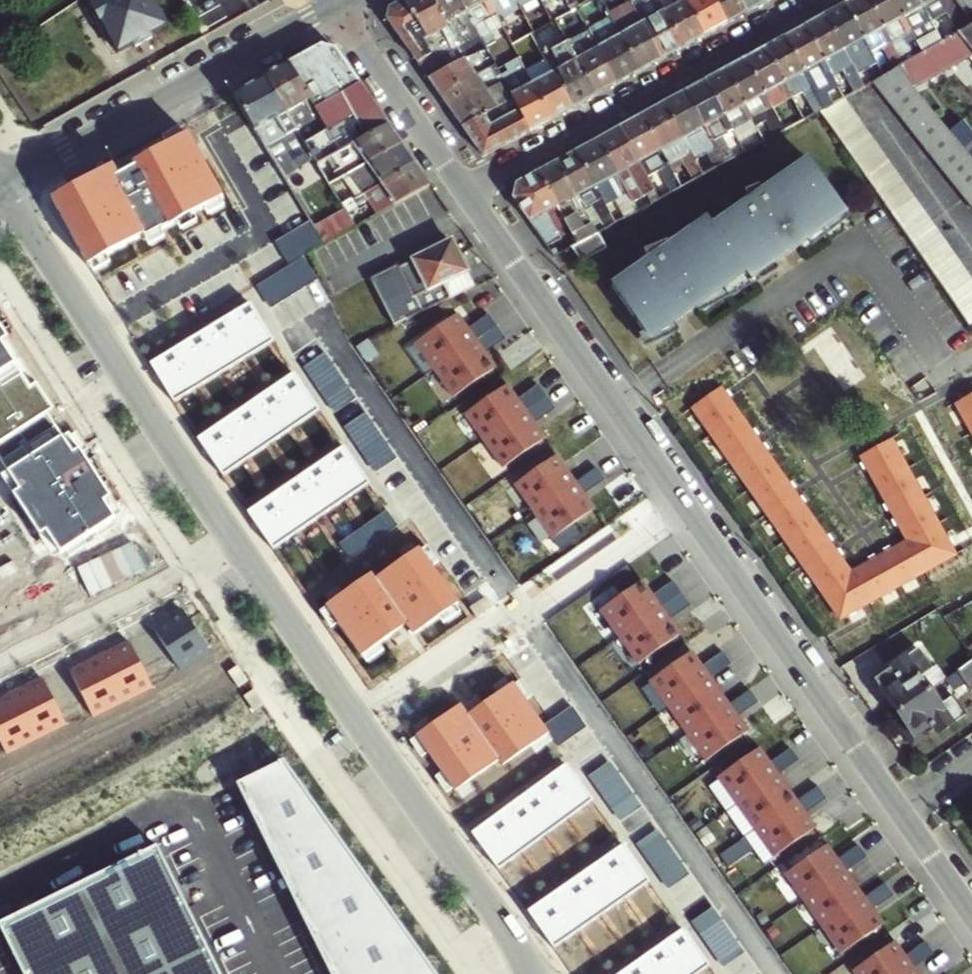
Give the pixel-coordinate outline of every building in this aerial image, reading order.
[(150,0),(99,0),(92,4),(118,52),(133,44),(135,48),(153,38),(151,34),(165,27),(150,0)] [(406,1),(444,71),(465,60),(433,0),(408,0),(406,1)] [(465,60),(480,52),(487,48),(479,33),(473,36),(464,19),(470,16),(462,0),(433,0),(465,60)] [(470,16),(479,33),(487,48),(493,60),(498,70),(511,63),(482,9),(491,3),(489,0),(462,0),(470,16)] [(491,3),(500,21),(509,16),(522,9),(518,0),(489,0),(491,3)] [(522,9),(538,0),(518,0),(522,9)] [(550,15),(555,23),(576,11),(569,0),(542,0),(550,15)] [(596,18),(607,12),(601,0),(597,0),(594,1),(589,4),(596,18)] [(631,1),(630,0),(616,0),(621,11),(610,17),(640,72),(662,60),(631,1)] [(631,1),(662,60),(685,47),(659,0),(632,0),(631,1)] [(685,47),(706,36),(690,4),(688,0),(659,0),(685,47)] [(690,4),(706,36),(729,23),(716,0),(698,0),(690,4)] [(729,23),(748,13),(741,0),(716,0),(729,23)] [(748,13),(768,2),(767,0),(741,0),(748,13)] [(869,0),(856,0),(847,5),(873,55),(886,48),(891,58),(898,55),(869,0)] [(895,0),(869,0),(898,55),(903,66),(913,61),(902,39),(912,33),(895,0)] [(920,0),(895,0),(912,33),(925,27),(931,37),(938,33),(920,0)] [(955,0),(920,0),(938,33),(948,28),(942,17),(947,14),(959,36),(971,28),(971,21),(955,0)] [(971,21),(971,0),(955,0),(971,21)] [(444,71),(406,1),(392,8),(388,20),(430,79),(444,71)] [(873,55),(847,5),(825,17),(857,75),(867,70),(862,62),(873,55)] [(610,44),(600,50),(618,84),(640,72),(610,17),(607,12),(596,18),(610,44)] [(825,17),(806,27),(832,78),(844,71),(849,80),(857,75),(825,17)] [(578,32),(563,40),(594,97),(618,84),(600,50),(584,21),(575,26),(578,32)] [(832,78),(806,27),(787,38),(817,98),(827,93),(822,83),(832,78)] [(959,36),(954,38),(943,44),(924,55),(913,61),(903,66),(884,77),(875,82),(971,213),(971,132),(967,125),(957,131),(924,85),(971,60),(971,28),(959,36)] [(954,38),(948,28),(938,33),(943,44),(954,38)] [(594,97),(563,40),(562,36),(539,48),(572,108),(594,97)] [(787,38),(766,49),(792,99),(798,96),(809,118),(818,113),(823,110),(817,98),(787,38)] [(333,158),(354,147),(390,128),(336,49),(323,45),(289,64),(329,130),(319,136),(322,141),(314,145),(312,141),(305,144),(318,165),(333,158)] [(487,48),(480,52),(486,63),(493,60),(487,48)] [(539,48),(520,59),(552,120),(572,108),(539,48)] [(792,99),(766,49),(747,60),(777,119),(787,114),(782,105),(792,99)] [(498,70),(505,82),(514,99),(531,131),(552,120),(520,59),(511,63),(498,70)] [(430,79),(441,95),(475,77),(465,60),(444,71),(430,79)] [(493,60),(486,63),(489,69),(492,74),(498,70),(493,60)] [(777,119),(747,60),(726,71),(753,121),(766,114),(770,122),(777,119)] [(329,130),(289,64),(265,77),(305,144),(312,141),(314,145),(322,141),(319,136),(329,130)] [(498,70),(492,74),(498,86),(505,82),(498,70)] [(753,121),(726,71),(707,81),(738,140),(747,135),(742,127),(753,121)] [(305,144),(265,77),(234,94),(236,97),(266,149),(281,141),(304,178),(312,174),(321,169),(318,165),(305,144)] [(475,77),(441,95),(451,110),(483,94),(475,77)] [(738,140),(707,81),(688,92),(726,163),(745,153),(738,140)] [(505,82),(498,86),(507,103),(514,99),(505,82)] [(498,86),(483,94),(451,110),(463,127),(498,108),(507,103),(498,86)] [(726,163),(688,92),(664,105),(702,176),(726,163)] [(503,146),(531,131),(514,99),(507,103),(498,108),(504,119),(494,128),(503,146)] [(818,113),(969,328),(971,326),(971,284),(843,99),(823,110),(818,113)] [(702,176),(664,105),(644,116),(682,188),(702,176)] [(504,119),(498,108),(463,127),(484,156),(503,146),(494,128),(504,119)] [(766,114),(753,121),(757,130),(770,122),(766,114)] [(644,116),(621,128),(648,178),(660,171),(672,193),(682,188),(644,116)] [(742,127),(747,135),(757,130),(753,121),(742,127)] [(402,146),(390,128),(354,147),(358,154),(337,166),(323,173),(325,177),(329,184),(340,179),(402,146)] [(621,128),(599,140),(618,175),(628,169),(643,196),(655,190),(648,178),(621,128)] [(188,132),(146,155),(148,158),(136,165),(118,174),(112,164),(51,197),(87,264),(143,233),(145,237),(161,228),(162,229),(223,196),(188,132)] [(618,175),(599,140),(577,152),(595,187),(605,181),(620,209),(632,202),(618,175)] [(416,166),(402,146),(340,179),(345,189),(335,194),(341,204),(354,198),(379,185),(416,166)] [(358,154),(354,147),(333,158),(337,166),(358,154)] [(610,214),(595,187),(577,152),(558,163),(582,207),(592,202),(601,219),(610,214)] [(609,286),(647,340),(743,274),(748,281),(845,214),(808,160),(785,176),(784,175),(777,179),(743,191),(747,202),(741,204),(711,225),(705,217),(682,234),(681,232),(675,237),(642,251),(646,261),(641,265),(609,286)] [(582,207),(558,163),(539,173),(577,245),(596,235),(591,225),(585,228),(578,216),(584,212),(582,207)] [(355,226),(431,188),(416,166),(379,185),(384,193),(359,206),(347,213),(355,226)] [(321,169),(312,174),(317,182),(325,177),(323,173),(321,169)] [(632,202),(643,196),(628,169),(618,175),(632,202)] [(577,245),(539,173),(517,185),(513,199),(554,258),(572,248),(577,245)] [(384,193),(379,185),(354,198),(359,206),(384,193)] [(347,213),(341,204),(335,194),(331,186),(299,204),(322,243),(355,226),(347,213)] [(620,209),(610,214),(615,224),(638,212),(632,202),(620,209)] [(610,214),(601,219),(591,225),(596,235),(598,234),(615,224),(610,214)] [(572,248),(579,263),(607,250),(598,234),(596,235),(577,245),(572,248)] [(473,285),(451,244),(398,270),(396,267),(367,280),(391,327),(473,285)] [(250,302),(225,317),(249,357),(274,341),(250,302)] [(421,338),(458,391),(496,365),(485,349),(506,334),(490,313),(469,328),(459,312),(421,338)] [(225,317),(200,332),(224,372),(249,357),(225,317)] [(47,413),(54,409),(0,326),(0,443),(47,413)] [(224,372),(200,332),(175,347),(199,387),(224,372)] [(175,347),(150,363),(174,402),(199,387),(175,347)] [(294,372),(270,389),(295,427),(320,410),(294,372)] [(470,409),(508,463),(546,436),(535,421),(556,406),(540,384),(519,399),(508,383),(470,409)] [(270,389),(246,406),(271,443),(295,427),(270,389)] [(713,436),(740,417),(721,390),(693,409),(713,436)] [(971,430),(971,397),(958,405),(971,430)] [(246,406),(222,422),(247,460),(271,443),(246,406)] [(0,443),(0,460),(19,490),(13,494),(40,535),(46,532),(61,554),(116,518),(105,501),(111,497),(69,433),(62,437),(47,413),(0,443)] [(731,463),(758,443),(740,417),(713,436),(731,463)] [(247,460),(222,422),(197,438),(223,476),(247,460)] [(861,457),(879,486),(908,470),(891,441),(861,457)] [(749,489),(777,469),(758,443),(731,463),(749,489)] [(344,446),(320,463),(345,500),(370,483),(344,446)] [(519,480),(557,534),(595,507),(584,492),(605,477),(589,455),(568,470),(558,454),(519,480)] [(320,463),(296,479),(321,516),(345,500),(320,463)] [(768,514),(796,495),(777,469),(749,489),(768,514)] [(924,498),(908,470),(879,486),(895,515),(924,498)] [(296,479),(272,495),(297,532),(321,516),(296,479)] [(272,495),(247,512),(273,549),(297,532),(272,495)] [(768,514),(787,541),(814,522),(796,495),(768,514)] [(910,540),(939,524),(924,498),(895,515),(910,540)] [(833,548),(814,522),(787,541),(805,567),(833,548)] [(956,554),(939,524),(910,540),(927,570),(956,554)] [(910,540),(882,556),(899,585),(927,570),(910,540)] [(371,574),(326,606),(362,656),(407,624),(414,634),(458,604),(419,548),(375,579),(371,574)] [(851,574),(833,548),(805,567),(823,593),(851,574)] [(899,585),(882,556),(856,571),(872,600),(899,585)] [(856,571),(851,574),(823,593),(841,617),(872,600),(856,571)] [(606,606),(644,659),(681,633),(671,617),(692,602),(676,581),(655,596),(644,580),(606,606)] [(469,606),(475,615),(492,604),(486,595),(469,606)] [(183,609),(155,627),(182,670),(211,651),(183,609)] [(130,641),(100,656),(123,701),(153,686),(130,641)] [(655,677),(711,757),(749,730),(738,715),(759,700),(751,689),(730,703),(712,678),(733,663),(724,651),(703,666),(693,650),(655,677)] [(874,681),(897,715),(930,691),(920,677),(932,668),(919,650),(874,681)] [(94,716),(123,701),(100,656),(71,671),(94,716)] [(958,672),(971,692),(971,662),(958,672)] [(236,664),(227,670),(238,687),(247,681),(236,664)] [(932,668),(920,677),(930,691),(942,683),(932,668)] [(43,678),(14,693),(37,739),(66,724),(43,678)] [(461,704),(416,735),(455,791),(499,760),(503,765),(549,733),(513,683),(467,715),(461,704)] [(262,702),(251,686),(242,693),(253,708),(262,702)] [(940,706),(930,691),(897,715),(907,729),(914,738),(925,730),(932,725),(939,735),(965,716),(952,697),(940,706)] [(7,754),(37,739),(14,693),(0,700),(0,739),(7,754)] [(930,738),(925,730),(914,738),(907,729),(900,733),(912,750),(930,738)] [(723,774),(779,854),(817,828),(806,812),(827,797),(819,786),(798,801),(780,775),(801,760),(792,748),(771,763),(761,747),(723,774)] [(333,973),(443,973),(290,759),(240,783),(333,973)] [(566,764),(542,782),(569,819),(593,801),(566,764)] [(542,782),(519,799),(546,836),(569,819),(542,782)] [(519,799),(496,816),(523,853),(546,836),(519,799)] [(496,816),(472,833),(499,870),(523,853),(496,816)] [(791,871),(847,951),(885,924),(874,909),(895,894),(887,882),(866,897),(848,871),(869,857),(860,845),(840,859),(829,844),(791,871)] [(0,923),(0,924),(25,973),(224,973),(161,845),(0,923)] [(624,845),(600,862),(625,899),(650,882),(624,845)] [(582,883),(603,914),(625,899),(600,862),(579,877),(582,883)] [(576,878),(552,895),(578,932),(603,914),(582,883),(579,877),(576,878)] [(552,895),(528,912),(554,949),(578,932),(552,895)] [(659,947),(679,973),(699,973),(710,966),(683,929),(659,947)] [(863,973),(920,973),(916,968),(936,953),(928,942),(907,956),(896,941),(859,968),(863,973)] [(635,964),(643,973),(679,973),(659,947),(635,964)] [(621,973),(643,973),(635,964),(625,971),(621,973)]
